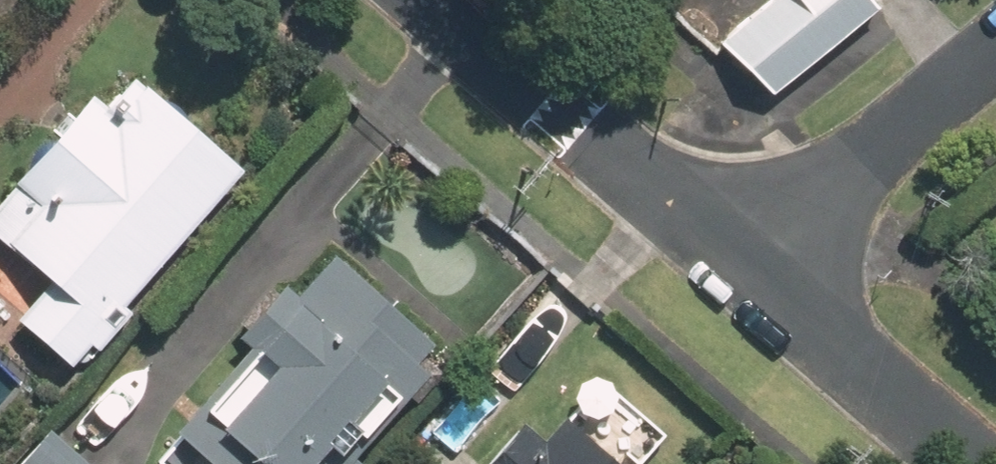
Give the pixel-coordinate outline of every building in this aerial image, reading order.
[(726,35),(770,85),(871,0),(767,0),(726,35)] [(64,375),(84,352),(93,359),(131,315),(122,307),(237,173),(132,83),(105,114),(86,98),(0,198),(0,218),(13,229),(0,244),(0,251),(45,290),(11,329),(64,375)] [(326,259),(291,299),(280,289),(234,342),(245,352),(149,462),(152,463),(348,463),(421,379),(408,368),(427,346),(326,259)] [(517,421),(481,463),(613,463),(633,440),(579,395),(541,441),(517,421)] [(47,433),(19,463),(82,463),(47,433)]
